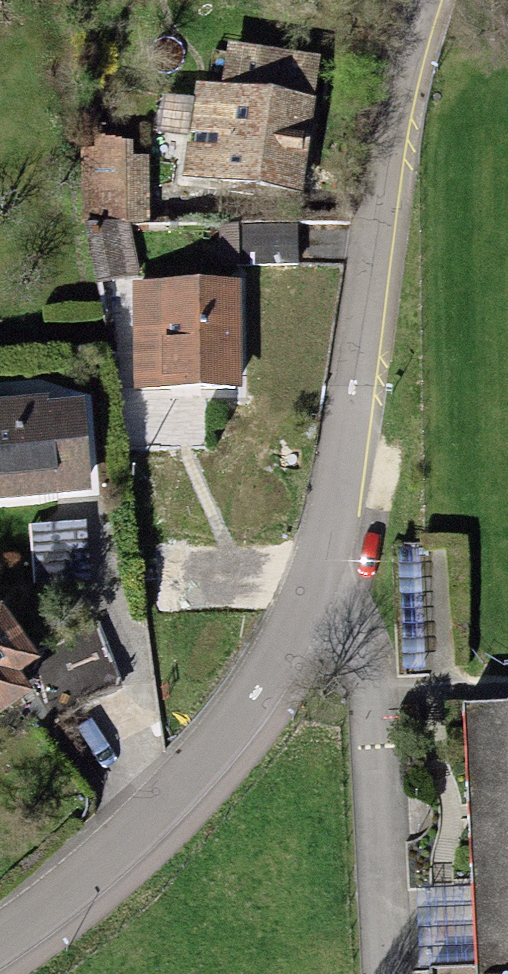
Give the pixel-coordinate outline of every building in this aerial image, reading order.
[(222,85),(195,81),(182,176),(301,193),(321,55),(228,41),(222,85)] [(132,141),(83,134),(87,219),(150,217),(149,156),(132,154),(132,141)] [(129,221),(87,222),(98,282),(141,275),(129,221)] [(298,222),(220,223),(220,264),(298,264),(298,222)] [(241,280),(132,281),(133,387),(243,386),(241,280)] [(0,397),(0,498),(94,489),(86,396),(50,399),(50,393),(0,397)] [(87,521),(29,525),(33,584),(91,580),(87,521)] [(403,668),(427,667),(421,546),(397,548),(403,668)] [(33,687),(20,669),(40,655),(1,600),(0,601),(0,710),(33,687)] [(71,630),(40,655),(20,669),(33,687),(59,726),(88,701),(124,685),(98,619),(71,630)] [(461,700),(472,929),(473,965),(431,967),(431,973),(507,973),(507,698),(461,700)]
